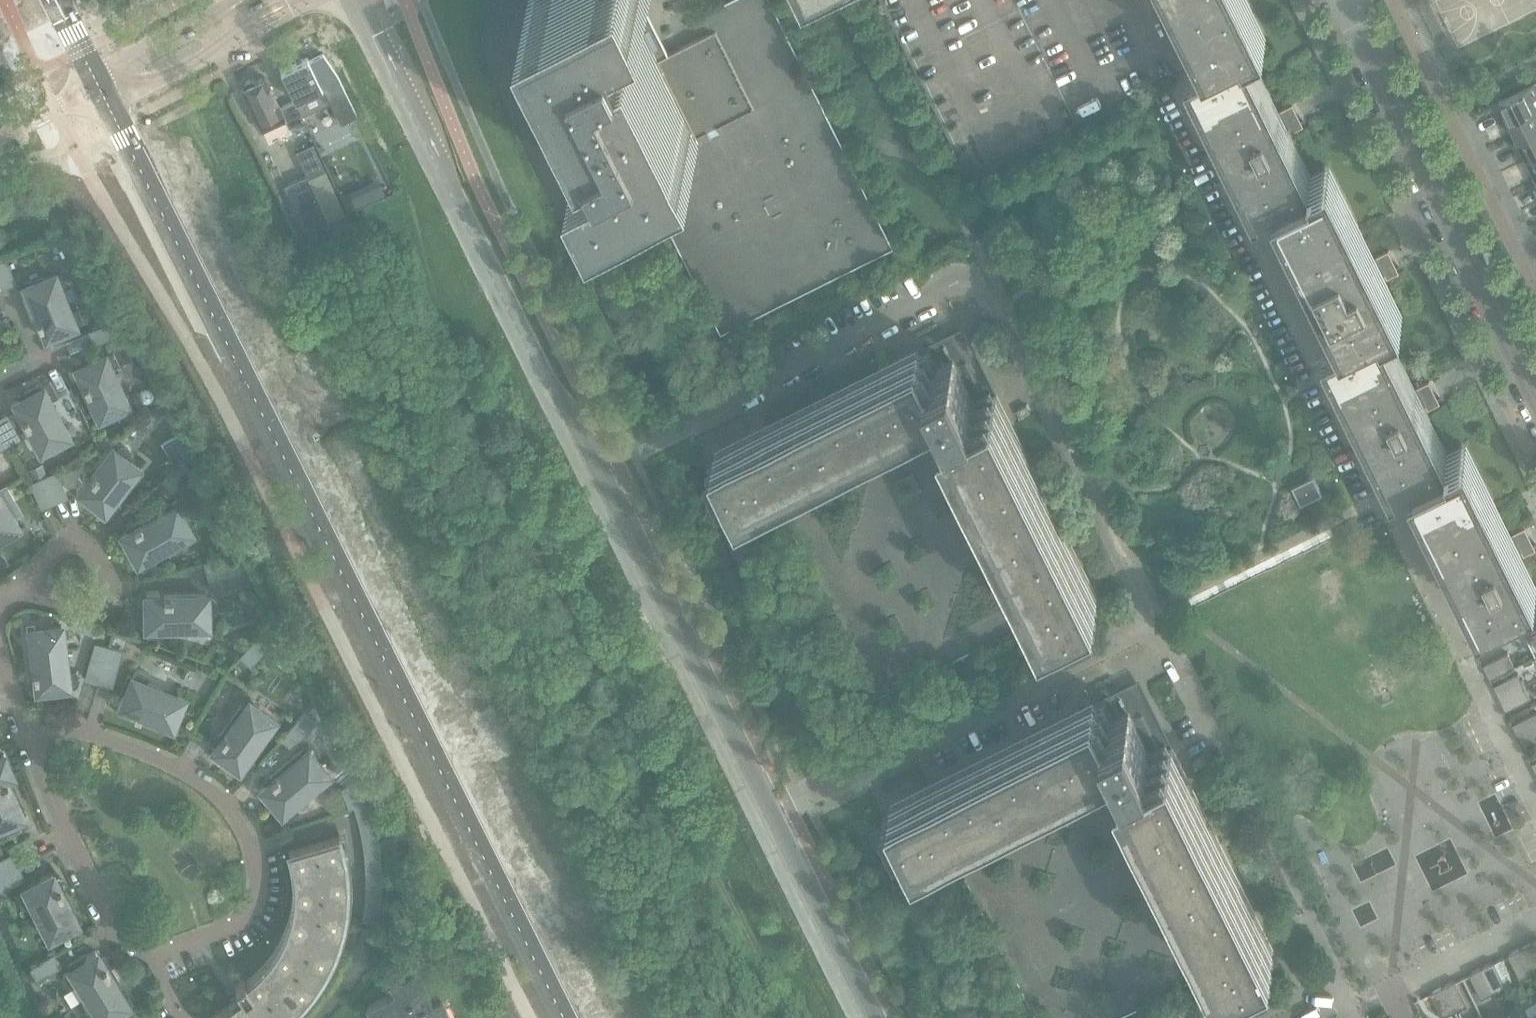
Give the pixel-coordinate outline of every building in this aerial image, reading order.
[(607,130),(579,144),(601,190),(640,170),(699,141),(697,135),(755,107),(716,29),(712,31),(682,46),(685,51),(680,54),(677,49),(658,58),(638,17),(631,20),(624,6),(636,0),(531,0),(561,61),(552,66),(549,67),(547,69),(545,71),(543,73),(541,75),(540,77),(538,80),(537,82),(536,85),(536,88),(535,90),(535,93),(535,96),(536,99),(536,101),(537,104),(538,107),(539,109),(541,111),(542,114),(544,116),(546,118),(548,119),(551,121),(553,122),(556,123),(558,124),(561,125),(564,125),(566,125),(569,125),(572,125),(575,124),(577,123),(580,122),(589,117),(591,120),(600,116),(607,130)] [(697,135),(699,141),(640,170),(721,334),(894,248),(770,0),(730,0),(703,14),(712,31),(716,29),(755,107),(697,135)] [(968,176),(1187,68),(1206,59),(1211,57),(1183,0),(881,0),(968,176)] [(1206,59),(1211,57),(1239,43),(1240,43),(1245,41),(1247,46),(1266,36),(1248,0),(1177,0),(1206,59)] [(1261,206),(1275,199),(1280,197),(1280,196),(1308,182),(1313,180),(1311,175),(1288,128),(1301,122),(1292,105),(1293,104),(1293,103),(1281,109),(1279,110),(1247,46),(1245,41),(1240,43),(1239,43),(1211,57),(1206,59),(1187,68),(1256,208),(1261,206)] [(307,57),(297,62),(280,70),(294,101),(321,89),(326,92),(341,122),(357,115),(337,75),(320,83),(307,57)] [(244,82),(241,88),(262,130),(285,119),(280,108),(265,77),(255,81),(251,79),(244,82)] [(1535,106),(1535,85),(1534,82),(1498,99),(1508,120),(1535,106)] [(294,101),(280,108),(285,119),(289,127),(304,119),(294,101)] [(1508,120),(1518,139),(1535,130),(1535,106),(1508,120)] [(1518,139),(1527,158),(1535,154),(1535,130),(1518,139)] [(1527,158),(1535,176),(1535,154),(1527,158)] [(1275,199),(1343,336),(1348,334),(1376,320),(1381,318),(1384,323),(1403,314),(1383,274),(1384,275),(1396,268),(1388,251),(1389,251),(1388,250),(1376,256),(1375,257),(1330,165),(1311,175),(1313,180),(1308,182),(1280,196),(1280,197),(1275,199)] [(305,230),(323,222),(327,231),(348,221),(345,212),(325,168),(307,176),(285,186),(305,230)] [(357,186),(341,193),(348,209),(364,202),(357,186)] [(16,282),(6,257),(0,259),(0,282),(2,288),(16,282)] [(41,324),(43,330),(47,340),(58,335),(59,336),(77,329),(75,325),(84,321),(78,307),(69,311),(54,274),(43,279),(26,286),(29,294),(26,296),(34,316),(38,315),(39,318),(37,318),(40,324),(41,324)] [(1393,486),(1398,483),(1412,476),(1417,474),(1417,473),(1445,460),(1444,459),(1450,457),(1447,452),(1424,405),(1424,406),(1437,399),(1429,382),(1430,382),(1429,381),(1417,387),(1415,388),(1384,323),(1381,318),(1376,320),(1348,334),(1343,336),(1324,346),(1393,486)] [(88,331),(92,341),(94,344),(107,339),(119,334),(114,321),(88,331)] [(119,334),(107,339),(112,350),(113,350),(118,360),(130,354),(120,333),(119,334)] [(709,456),(713,465),(723,485),(730,481),(742,503),(772,488),(937,406),(1044,621),(1051,617),(1052,618),(1067,610),(1071,618),(1099,604),(1095,596),(1098,594),(997,391),(994,393),(994,392),(990,394),(981,377),(981,373),(980,369),(979,366),(978,363),(976,359),(975,356),(973,353),(971,350),(968,348),(965,345),(962,338),(947,345),(945,342),(944,343),(951,358),(935,366),(927,348),(919,351),(918,348),(715,449),(717,452),(709,456)] [(88,362),(81,365),(72,369),(78,382),(82,380),(87,390),(100,417),(116,409),(128,404),(111,368),(120,364),(118,360),(113,350),(112,350),(105,354),(103,350),(86,358),(88,362)] [(27,395),(20,399),(11,404),(18,416),(22,414),(27,424),(27,423),(41,450),(57,441),(69,436),(50,400),(58,396),(51,382),(43,387),(41,383),(25,392),(27,395)] [(141,390),(139,394),(140,398),(143,400),(147,402),(151,401),(153,398),(155,394),(154,391),(151,388),(147,386),(143,387),(141,390)] [(768,481),(772,488),(876,697),(1049,612),(941,395),(923,404),(930,418),(929,418),(914,425),(907,412),(768,481)] [(169,414),(162,404),(152,410),(157,417),(162,418),(169,414)] [(1025,405),(1018,408),(1022,416),(1029,412),(1025,405)] [(8,444),(20,437),(7,414),(0,418),(0,431),(8,444)] [(1535,586),(1519,552),(1532,545),(1524,528),(1525,528),(1524,527),(1512,533),(1510,534),(1488,488),(1466,443),(1447,452),(1450,457),(1444,459),(1445,460),(1417,473),(1417,474),(1412,476),(1478,614),(1535,586)] [(177,445),(168,456),(180,465),(188,454),(177,445)] [(76,488),(85,496),(90,499),(87,502),(102,514),(104,510),(111,516),(121,505),(113,499),(138,467),(128,459),(129,458),(131,455),(130,451),(128,448),(124,446),(120,447),(116,449),(115,450),(114,449),(96,472),(95,472),(88,481),(84,478),(76,488)] [(162,480),(171,490),(172,491),(193,473),(184,462),(162,480)] [(43,464),(31,470),(36,481),(43,477),(48,475),(43,464)] [(43,477),(54,502),(67,496),(56,471),(48,475),(43,477)] [(1314,475),(1292,486),(1301,504),(1323,493),(1314,475)] [(54,502),(43,477),(36,481),(31,483),(42,508),(54,502)] [(18,526),(13,518),(23,512),(6,483),(0,487),(0,537),(18,526)] [(166,506),(147,517),(149,521),(141,524),(141,523),(134,527),(134,528),(119,536),(125,547),(124,547),(133,564),(138,562),(142,570),(156,563),(151,554),(191,532),(185,521),(176,505),(168,510),(166,506)] [(204,562),(209,580),(222,577),(240,572),(236,554),(204,562)] [(240,572),(222,577),(226,589),(253,581),(248,570),(240,572)] [(146,591),(146,603),(146,609),(142,609),(143,627),(147,627),(147,636),(162,636),(162,626),(208,625),(207,613),(209,613),(210,613),(212,612),(213,611),(214,610),(215,609),(215,608),(215,606),(216,606),(215,604),(215,603),(215,601),(214,600),(213,599),(211,598),(210,598),(209,597),(207,597),(207,595),(172,596),(172,595),(159,595),(159,591),(146,591)] [(27,639),(30,661),(34,660),(35,668),(33,669),(34,676),(36,676),(38,693),(51,692),(50,688),(78,685),(76,669),(66,671),(61,625),(48,627),(30,629),(31,639),(27,639)] [(240,656),(251,665),(275,640),(265,630),(240,656)] [(1526,635),(1535,655),(1535,630),(1526,635)] [(116,636),(113,643),(124,648),(127,640),(116,636)] [(98,682),(108,650),(94,646),(85,678),(98,682)] [(108,650),(98,682),(112,686),(121,654),(108,650)] [(1483,665),(1489,678),(1515,666),(1508,652),(1483,665)] [(142,718),(162,726),(163,722),(172,726),(184,697),(146,683),(150,674),(136,668),(133,677),(128,675),(121,693),(122,694),(118,705),(134,711),(133,712),(139,715),(140,713),(143,714),(142,718)] [(1499,698),(1524,686),(1518,673),(1493,685),(1499,698)] [(1524,686),(1499,698),(1505,710),(1530,698),(1524,686)] [(1111,718),(1102,700),(1095,704),(1093,701),(891,801),(893,805),(884,809),(898,837),(906,833),(914,849),(914,848),(917,855),(947,840),(1113,758),(1220,973),(1227,970),(1242,963),(1246,970),(1275,956),(1271,948),(1274,947),(1173,744),(1169,745),(1165,747),(1157,730),(1156,725),(1156,722),(1155,718),(1153,715),(1152,712),(1150,709),(1148,706),(1146,703),(1144,700),(1141,697),(1137,691),(1122,698),(1121,695),(1119,696),(1127,710),(1111,718)] [(241,706),(228,724),(231,726),(226,733),(225,732),(220,738),(221,739),(211,753),(222,761),(224,758),(247,774),(256,761),(248,756),(274,719),(264,711),(264,712),(249,701),(244,709),(241,706)] [(321,715),(314,702),(305,712),(316,721),(321,715)] [(281,738),(292,748),(316,721),(305,712),(281,738)] [(1535,728),(1535,712),(1512,724),(1518,737),(1535,728)] [(1518,737),(1524,749),(1535,743),(1535,728),(1518,737)] [(947,840),(1036,1017),(1117,1017),(1224,964),(1117,747),(1099,756),(1105,770),(1090,778),(1083,764),(944,833),(947,840)] [(272,780),(267,784),(259,791),(266,800),(266,801),(278,815),(282,812),(288,820),(300,810),(293,802),(328,773),(320,764),(308,750),(301,756),(299,753),(282,767),(284,770),(278,775),(277,774),(271,779),(272,780)] [(15,774),(6,754),(2,755),(0,756),(0,780),(15,774)] [(1201,757),(1194,761),(1198,768),(1205,764),(1201,757)] [(0,780),(0,837),(23,827),(20,819),(25,816),(21,808),(24,807),(14,783),(11,785),(9,780),(8,778),(11,777),(15,775),(15,774),(0,780)] [(363,919),(377,922),(380,901),(381,881),(380,860),(377,840),(373,820),(367,801),(360,782),(356,783),(342,788),(344,795),(347,801),(349,808),(354,806),(360,828),(364,851),(366,873),(365,896),(363,919)] [(348,841),(345,831),(337,833),(338,836),(289,850),(291,857),(290,857),(292,868),(294,879),(294,889),(293,900),(291,911),(288,921),(285,931),(280,941),(275,951),(269,959),(262,968),(254,975),(246,982),(244,980),(235,986),(238,990),(229,996),(233,1001),(223,1009),(211,1017),(292,1017),(302,1009),(312,998),(321,986),(328,973),(335,960),(341,946),(345,931),(349,917),(351,902),(351,887),(351,872),(349,857),(351,857),(351,853),(350,849),(348,841)] [(18,866),(12,853),(0,860),(0,875),(18,866)] [(0,875),(0,890),(1,891),(25,879),(18,866),(0,875)] [(76,913),(67,893),(63,895),(62,892),(63,891),(60,886),(59,886),(51,871),(40,877),(41,880),(17,893),(23,906),(32,902),(50,937),(61,931),(77,923),(73,915),(76,913)] [(1533,973),(1535,971),(1535,948),(1533,942),(1520,948),(1533,973)] [(1533,973),(1520,948),(1508,954),(1520,979),(1533,973)] [(116,976),(112,978),(108,971),(110,970),(106,964),(105,964),(96,950),(85,956),(85,955),(68,965),(71,969),(63,974),(71,987),(79,982),(101,1017),(108,1017),(114,1014),(113,1014),(129,1005),(124,997),(127,995),(116,976)] [(62,965),(55,954),(54,953),(31,967),(38,980),(62,965)] [(1481,967),(1494,992),(1506,986),(1494,961),(1481,967)] [(1494,992),(1481,967),(1469,973),(1481,998),(1494,992)] [(446,1006),(442,997),(432,1002),(427,994),(429,993),(418,969),(389,983),(394,992),(366,1006),(372,1017),(401,1017),(414,1012),(417,1017),(452,1017),(446,1006)] [(1443,986),(1455,1011),(1468,1005),(1455,980),(1443,986)] [(1455,1011),(1443,986),(1430,992),(1442,1017),(1455,1011)]
